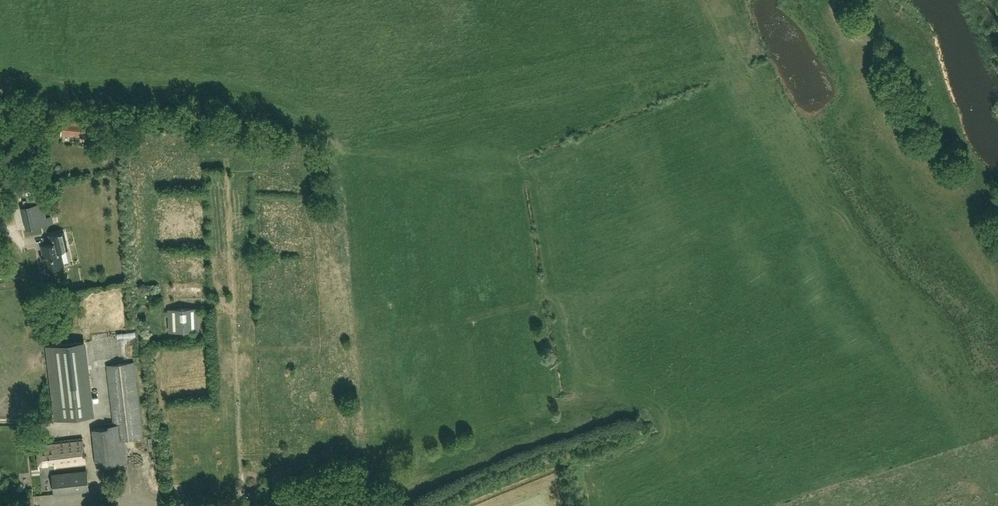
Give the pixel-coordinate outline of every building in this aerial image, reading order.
[(84,137),(84,134),(88,135),(89,125),(85,125),(86,121),(73,120),(73,121),(63,120),(62,135),(84,137)] [(43,200),(28,203),(32,228),(48,225),(43,200)] [(22,232),(28,231),(24,211),(18,213),(22,232)] [(60,246),(67,245),(64,232),(49,235),(51,244),(41,246),(47,269),(64,265),(60,246)] [(197,308),(169,309),(170,331),(198,330),(197,308)] [(109,428),(92,430),(97,466),(127,463),(124,439),(143,437),(134,362),(106,366),(113,425),(108,426),(109,428)] [(77,402),(79,417),(95,415),(93,400),(77,402)] [(82,438),(37,443),(40,471),(55,469),(55,467),(85,463),(82,438)] [(52,474),(54,495),(89,491),(87,470),(52,474)]
